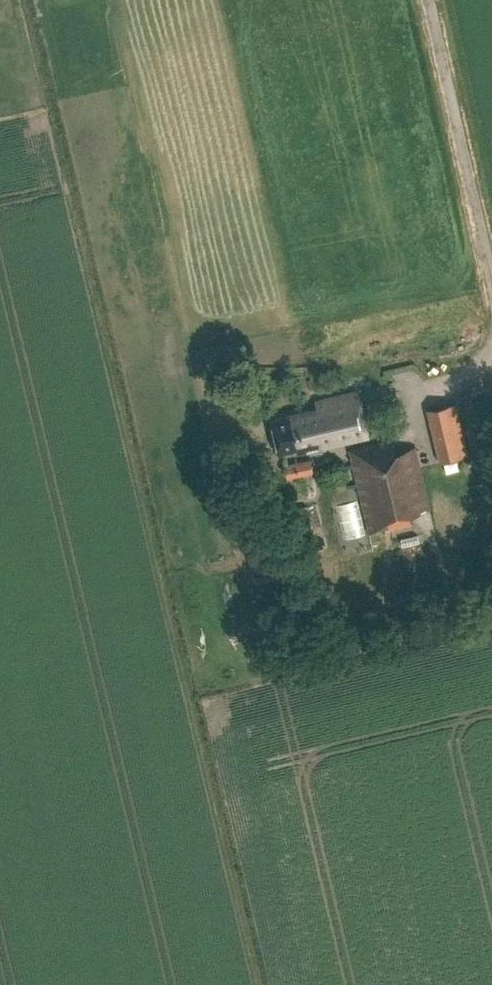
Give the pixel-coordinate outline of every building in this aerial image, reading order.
[(296,453),(320,448),(320,447),(368,437),(359,391),(316,399),(317,406),(268,417),(276,453),(295,448),(296,453)] [(467,454),(461,429),(432,435),(439,461),(467,454)] [(397,452),(393,439),(351,450),(369,532),(412,523),(410,513),(429,508),(416,448),(397,452)] [(287,478),(313,471),(311,457),(284,463),(287,478)] [(350,493),(329,497),(335,531),(356,528),(350,493)] [(301,532),(313,529),(308,505),(297,508),(301,532)]
